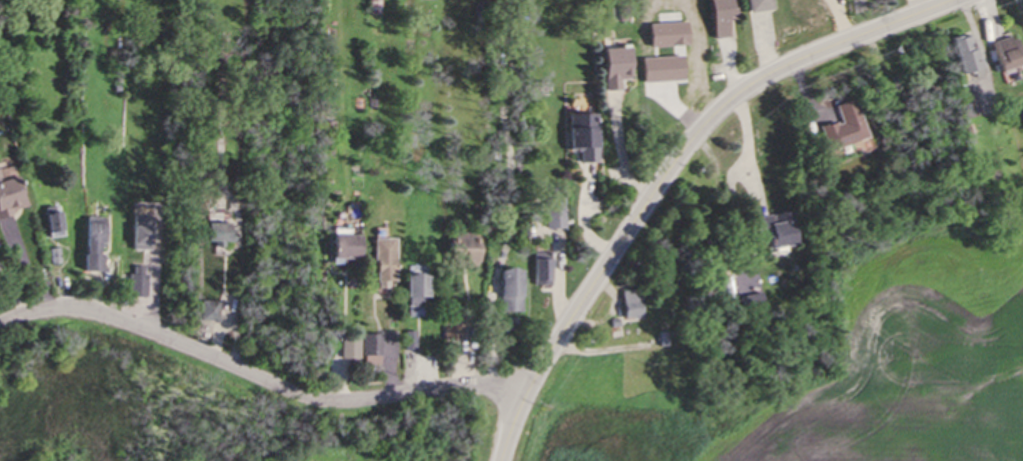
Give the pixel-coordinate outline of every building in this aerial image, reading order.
[(736,0),(714,0),(721,39),(734,37),(731,22),(739,21),(736,0)] [(752,14),(776,10),(774,0),(750,0),(752,14)] [(1019,35),(991,45),(1001,74),(1022,66),(1022,47),(1019,35)] [(961,77),(979,72),(969,37),(951,42),(961,77)] [(608,49),(608,92),(624,92),(624,81),(635,81),(635,49),(608,49)] [(871,140),(858,101),(838,108),(843,122),(822,129),(831,153),(871,140)] [(581,164),(603,164),(602,119),(592,119),(592,130),(580,130),(581,164)] [(1,218),(30,212),(22,177),(2,181),(0,173),(0,215),(1,218)] [(567,207),(549,207),(549,229),(567,229),(567,207)] [(801,247),(797,213),(761,217),(765,250),(801,247)] [(58,223),(52,223),(52,236),(65,236),(65,215),(58,215),(58,223)] [(112,223),(90,223),(90,258),(112,258),(112,223)] [(485,262),(485,240),(474,240),(474,233),(457,233),(457,262),(485,262)] [(339,236),(339,260),(365,260),(365,236),(339,236)] [(378,239),(378,283),(399,283),(399,239),(378,239)] [(554,254),(536,254),(536,282),(554,282),(554,254)] [(525,271),(503,271),(503,314),(525,314),(525,271)] [(435,276),(410,276),(410,314),(425,314),(425,300),(435,300),(435,276)] [(644,292),(624,292),(624,319),(644,319),(644,292)] [(343,335),(343,361),(361,361),(361,335),(343,335)] [(382,335),(366,335),(366,364),(383,364),(382,335)]
